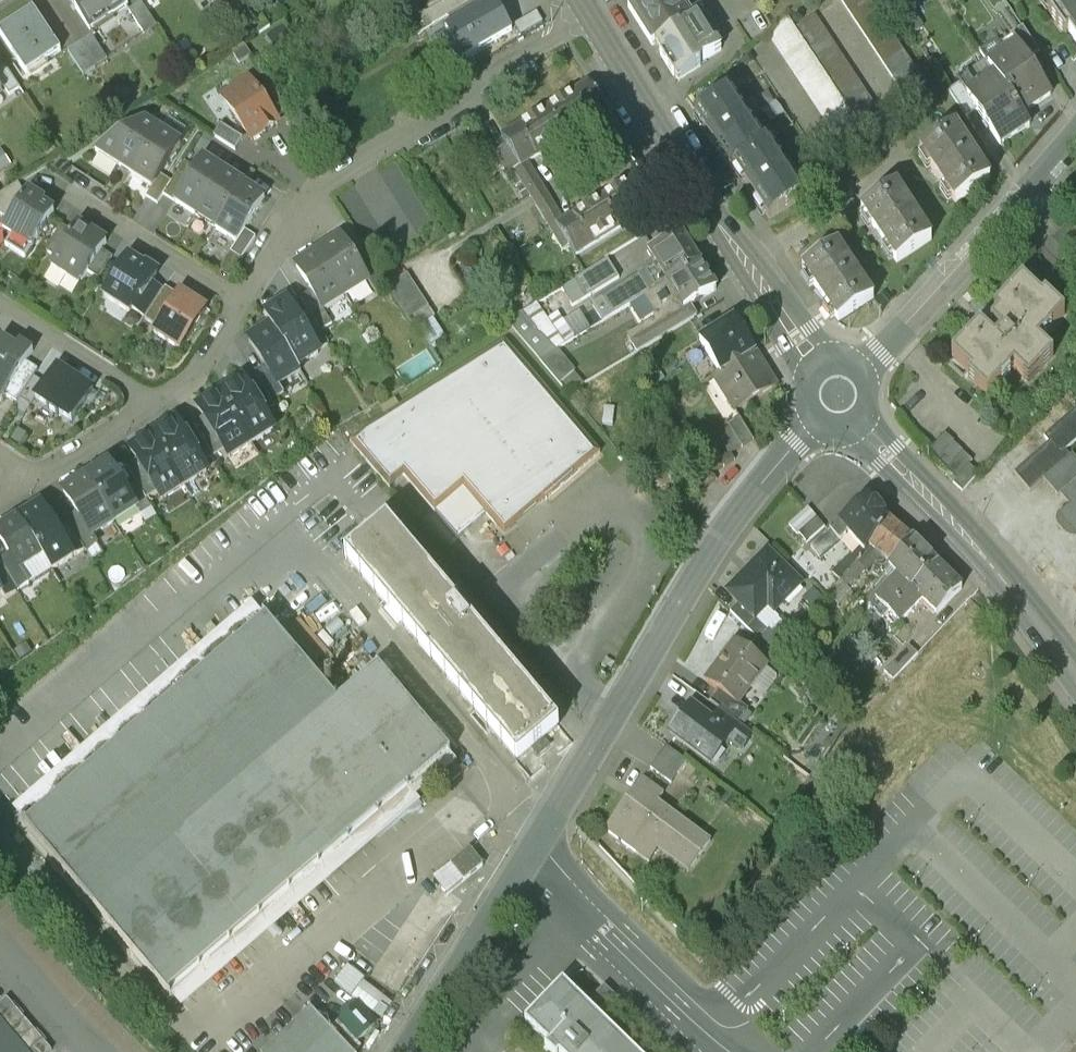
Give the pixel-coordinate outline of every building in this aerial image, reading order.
[(91,31),(127,8),(122,0),(70,0),(91,31)] [(444,5),(450,16),(467,6),(464,0),(452,0),(444,5)] [(633,6),(632,5),(628,8),(652,46),(655,44),(662,55),(660,56),(673,77),(675,76),(678,80),(700,66),(699,64),(721,50),(717,44),(717,43),(712,34),(711,35),(700,16),(690,21),(677,0),(643,0),(633,6)] [(852,18),(872,5),(869,0),(840,0),(852,18)] [(1065,36),(1069,33),(1075,43),(1075,0),(1040,0),(1065,36)] [(450,16),(447,18),(453,27),(477,13),(471,3),(467,6),(450,16)] [(453,27),(448,30),(464,58),(509,31),(493,3),(477,13),(453,27)] [(894,38),(872,5),(852,18),(874,51),(894,38)] [(142,6),(129,14),(144,37),(157,29),(142,6)] [(60,53),(33,12),(0,34),(27,75),(60,53)] [(880,113),(815,15),(795,28),(860,126),(880,113)] [(860,126),(795,28),(795,29),(787,18),(770,33),(848,151),(867,138),(860,126)] [(1039,53),(1022,27),(1010,35),(1017,45),(1018,44),(1028,61),(1039,53)] [(894,38),(874,51),(896,84),(916,71),(894,38)] [(107,61),(91,39),(80,47),(95,69),(107,61)] [(1028,61),(1018,44),(1017,45),(988,64),(995,75),(1022,115),(1022,114),(1051,95),(1028,61)] [(95,69),(80,47),(68,54),(83,77),(95,69)] [(916,71),(896,84),(904,96),(924,83),(916,71)] [(1022,115),(995,75),(967,93),(966,94),(977,110),(1000,145),(1030,125),(1022,114),(1022,115)] [(260,98),(248,81),(234,91),(234,94),(224,101),(251,141),(263,133),(264,134),(274,127),(273,126),(277,124),(275,121),(260,98)] [(589,84),(502,138),(506,146),(520,168),(526,164),(607,113),(589,84)] [(967,93),(960,84),(948,91),(966,118),(977,110),(966,94),(967,93)] [(288,112),(272,89),(260,98),(275,121),(288,112)] [(764,145),(729,92),(695,115),(731,169),(736,166),(771,219),(805,197),(768,142),(764,145)] [(144,121),(95,152),(131,175),(159,131),(144,121)] [(243,140),(221,126),(213,138),(235,152),(243,140)] [(954,128),(921,150),(956,203),(989,181),(954,128)] [(159,131),(131,175),(152,189),(160,176),(180,145),(159,131)] [(542,190),(526,164),(520,168),(506,146),(494,154),(516,188),(521,185),(529,198),(542,190)] [(223,173),(202,159),(195,170),(174,203),(195,217),(223,173)] [(184,163),(163,196),(174,203),(195,170),(184,163)] [(223,173),(195,217),(215,230),(244,186),(223,173)] [(563,224),(557,228),(569,248),(575,256),(661,202),(644,173),(593,205),(563,224)] [(152,189),(146,198),(157,205),(171,183),(160,176),(152,189)] [(0,195),(0,216),(8,221),(25,196),(18,184),(0,195)] [(244,186),(215,230),(236,243),(244,231),(265,200),(244,186)] [(897,187),(864,209),(898,262),(932,241),(897,187)] [(542,190),(529,198),(534,206),(547,198),(542,190)] [(31,194),(25,195),(25,196),(8,221),(3,230),(12,236),(5,246),(25,259),(54,214),(42,206),(44,203),(31,194)] [(563,224),(547,198),(534,206),(563,251),(569,248),(557,228),(563,224)] [(1032,257),(1050,274),(1075,247),(1075,227),(1069,220),(1032,257)] [(62,226),(45,251),(56,258),(73,233),(62,226)] [(56,258),(51,267),(66,277),(69,273),(81,281),(87,272),(102,251),(106,243),(92,234),(90,237),(76,228),(73,233),(56,258)] [(236,243),(230,253),(241,260),(255,238),(244,231),(236,243)] [(681,233),(666,242),(663,237),(651,244),(654,249),(649,253),(658,267),(654,270),(663,284),(699,263),(681,233)] [(367,283),(340,240),(318,254),(345,297),(367,283)] [(839,247),(804,269),(838,322),(873,300),(839,247)] [(102,251),(87,272),(98,279),(112,258),(102,251)] [(345,297),(318,254),(296,268),(311,292),(323,310),(345,297)] [(572,306),(619,276),(606,257),(560,287),(572,306)] [(128,258),(103,297),(129,314),(132,310),(139,298),(141,300),(152,283),(158,274),(146,266),(144,268),(128,258)] [(658,288),(646,295),(657,313),(677,300),(683,311),(690,306),(716,290),(699,263),(663,284),(658,288)] [(648,271),(591,305),(601,322),(646,295),(658,288),(648,271)] [(407,274),(386,287),(406,319),(427,307),(407,274)] [(1022,281),(994,311),(998,315),(984,330),(980,326),(952,356),(971,374),(968,378),(988,396),(1014,368),(1029,382),(1053,356),(1039,342),(1065,314),(1045,296),(1042,299),(1022,281)] [(152,283),(141,300),(139,298),(132,310),(145,318),(151,308),(163,290),(152,283)] [(179,292),(153,333),(180,350),(207,309),(179,292)] [(323,310),(311,292),(300,299),(321,332),(332,325),(323,310)] [(297,319),(287,303),(286,303),(283,299),(271,307),(274,311),(264,317),(271,327),(296,368),(297,367),(319,354),(317,352),(297,319)] [(677,300),(657,313),(652,322),(625,339),(634,353),(696,316),(690,306),(683,311),(677,300)] [(551,329),(536,305),(507,323),(538,359),(574,337),(564,321),(551,329)] [(160,313),(151,308),(145,318),(144,320),(152,325),(160,313)] [(328,345),(308,312),(297,319),(317,352),(328,345)] [(755,352),(735,320),(700,342),(719,374),(755,352)] [(296,368),(271,327),(248,341),(265,368),(277,387),(279,387),(301,373),(297,367),(296,368)] [(0,342),(0,402),(0,403),(5,396),(26,363),(33,352),(20,343),(16,349),(2,340),(0,342)] [(600,453),(505,344),(365,430),(458,539),(486,515),(504,536),(534,510),(600,453)] [(719,374),(714,377),(735,411),(776,386),(775,385),(755,352),(719,374)] [(26,363),(5,396),(16,404),(34,378),(38,371),(26,363)] [(93,391),(56,367),(45,385),(35,399),(48,408),(47,409),(58,417),(59,415),(72,423),(93,391)] [(277,387),(265,368),(254,375),(272,403),(284,395),(279,387),(277,387)] [(272,403),(254,375),(243,382),(264,415),(275,408),(272,403)] [(34,378),(13,410),(23,417),(35,399),(45,385),(34,378)] [(243,382),(242,380),(220,394),(251,445),(274,431),(264,415),(243,382)] [(251,445),(220,394),(197,408),(203,418),(224,451),(229,459),(251,445)] [(1015,471),(1031,489),(1043,478),(1058,494),(1074,480),(1075,478),(1075,460),(1066,449),(1075,440),(1075,406),(1044,435),(1049,441),(1015,471)] [(224,451),(203,418),(192,425),(213,458),(224,451)] [(721,438),(700,452),(713,474),(734,460),(731,455),(753,441),(739,418),(717,432),(721,438)] [(181,432),(175,422),(153,436),(184,487),(207,473),(202,465),(181,432)] [(213,458),(192,425),(181,432),(202,465),(213,458)] [(944,432),(928,450),(938,459),(953,442),(954,441),(944,432)] [(184,487),(153,436),(130,450),(136,460),(157,493),(162,501),(184,487)] [(938,459),(937,460),(947,468),(962,451),(963,450),(953,442),(938,459)] [(947,468),(946,469),(956,478),(969,464),(972,460),(962,451),(947,468)] [(157,493),(136,460),(125,467),(135,483),(146,500),(157,493)] [(124,490),(108,464),(86,478),(114,523),(136,509),(124,490)] [(956,478),(952,482),(962,490),(978,472),(969,464),(956,478)] [(86,478),(63,492),(78,516),(91,536),(114,523),(86,478)] [(1074,480),(1060,493),(1072,506),(1063,512),(1064,514),(1061,516),(1058,519),(1059,524),(1067,533),(1074,534),(1075,532),(1075,481),(1074,480)] [(146,500),(135,483),(124,490),(136,509),(141,516),(151,509),(146,500)] [(869,495),(857,506),(854,503),(845,510),(848,514),(839,522),(847,531),(860,546),(864,551),(870,544),(889,518),(869,495)] [(59,534),(41,506),(19,520),(42,557),(51,572),(73,557),(59,534)] [(808,507),(789,524),(797,534),(798,532),(816,517),(808,507)] [(78,516),(67,523),(84,551),(95,544),(91,536),(78,516)] [(816,517),(798,532),(807,542),(825,525),(817,516),(816,517)] [(913,539),(889,518),(870,544),(878,551),(892,563),(913,539)] [(42,557),(19,520),(0,531),(0,540),(10,556),(19,570),(42,557)] [(839,522),(811,547),(821,558),(845,537),(843,535),(847,531),(839,522)] [(557,728),(384,526),(345,560),(518,762),(557,728)] [(84,551),(70,527),(59,534),(73,557),(84,551)] [(892,563),(889,567),(897,576),(869,606),(882,619),(936,563),(913,539),(892,563)] [(860,546),(832,570),(840,578),(864,551),(860,546)] [(767,550),(752,566),(752,569),(746,575),(742,575),(727,591),(754,617),(776,596),(782,602),(800,583),(767,550)] [(878,551),(865,566),(880,578),(889,567),(892,563),(878,551)] [(10,556),(0,562),(0,565),(17,593),(28,585),(19,570),(10,556)] [(936,563),(882,619),(886,623),(893,630),(923,598),(937,613),(961,588),(936,563)] [(0,565),(0,590),(2,592),(1,593),(5,600),(17,593),(0,565)] [(8,804),(17,815),(257,615),(248,604),(8,804)] [(337,702),(263,616),(22,821),(171,997),(409,795),(333,705),(337,702)] [(882,619),(875,627),(878,630),(886,623),(882,619)] [(767,664),(735,641),(705,681),(718,690),(737,704),(738,703),(767,664)] [(908,644),(884,670),(893,679),(917,653),(908,644)] [(337,702),(333,705),(409,795),(412,798),(453,764),(448,758),(451,756),(376,669),(337,702)] [(737,704),(718,690),(709,703),(720,711),(737,724),(747,710),(738,703),(737,704)] [(712,721),(691,705),(670,733),(710,763),(728,739),(731,735),(712,721)] [(737,724),(720,711),(712,721),(731,735),(728,739),(741,748),(751,734),(737,724)] [(686,762),(665,747),(649,768),(670,784),(686,762)] [(663,794),(649,784),(635,802),(628,797),(604,829),(635,852),(647,837),(689,868),(686,871),(687,872),(710,842),(702,836),(701,839),(655,805),(663,794)] [(472,850),(452,865),(465,880),(484,865),(472,850)] [(563,983),(525,1022),(548,1044),(545,1048),(549,1051),(634,1051),(563,983)] [(51,1051),(7,999),(0,1005),(0,1051),(51,1051)] [(262,1051),(353,1051),(308,1007),(262,1051)]
